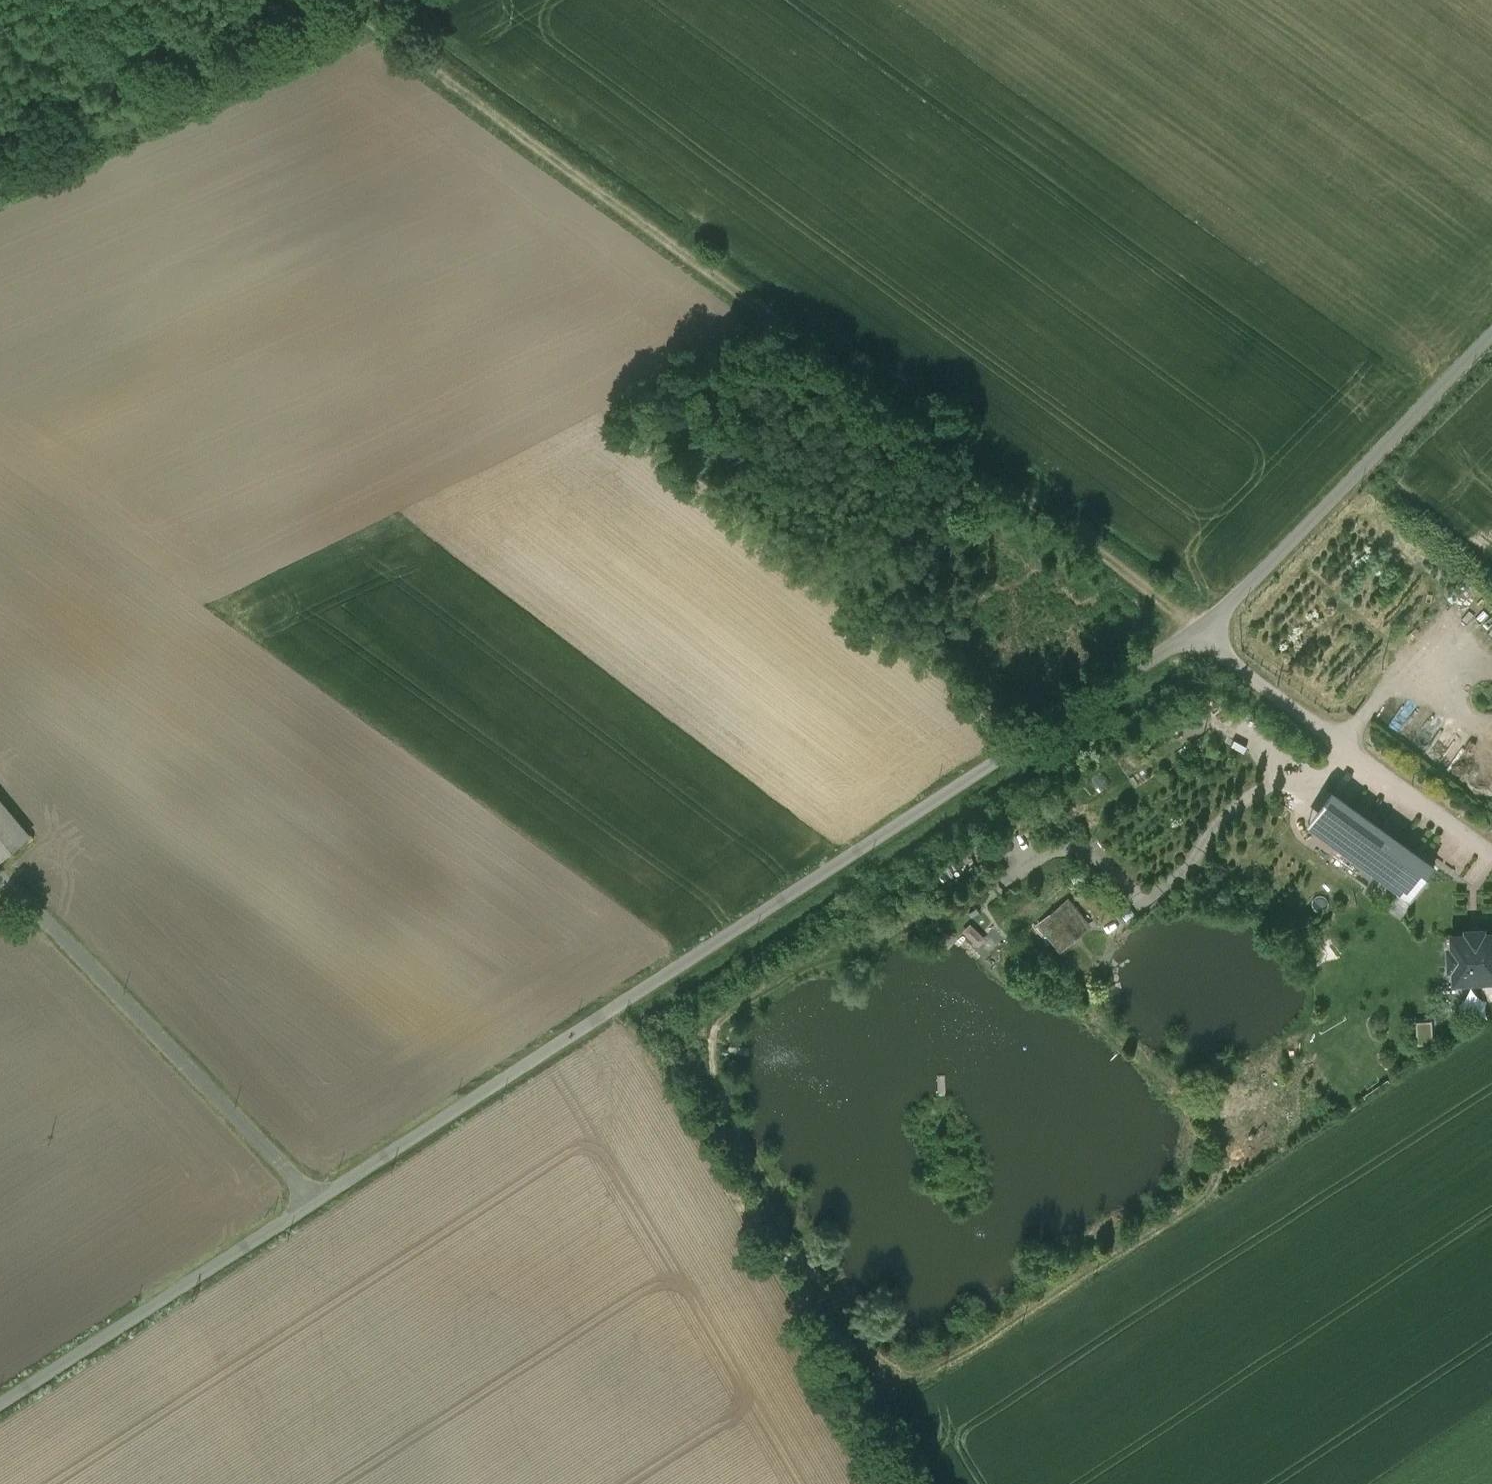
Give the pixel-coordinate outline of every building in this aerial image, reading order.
[(1066,789),(1077,805),(1099,791),(1088,774),(1066,789)] [(1308,822),(1330,838),(1354,806),(1332,790),(1308,822)] [(31,835),(0,798),(0,861),(31,835)] [(1403,842),(1354,806),(1330,838),(1380,874),(1403,842)] [(1435,865),(1403,842),(1380,874),(1411,897),(1435,865)] [(1092,925),(1069,897),(1036,924),(1059,952),(1092,925)] [(1480,929),(1469,930),(1467,930),(1467,932),(1468,934),(1455,935),(1453,935),(1453,937),(1454,949),(1452,949),(1452,948),(1450,949),(1450,950),(1450,951),(1451,964),(1450,964),(1451,966),(1452,966),(1455,966),(1455,977),(1455,978),(1455,979),(1457,979),(1491,977),(1491,933),(1482,933),(1482,931),(1482,929),(1480,929)]
